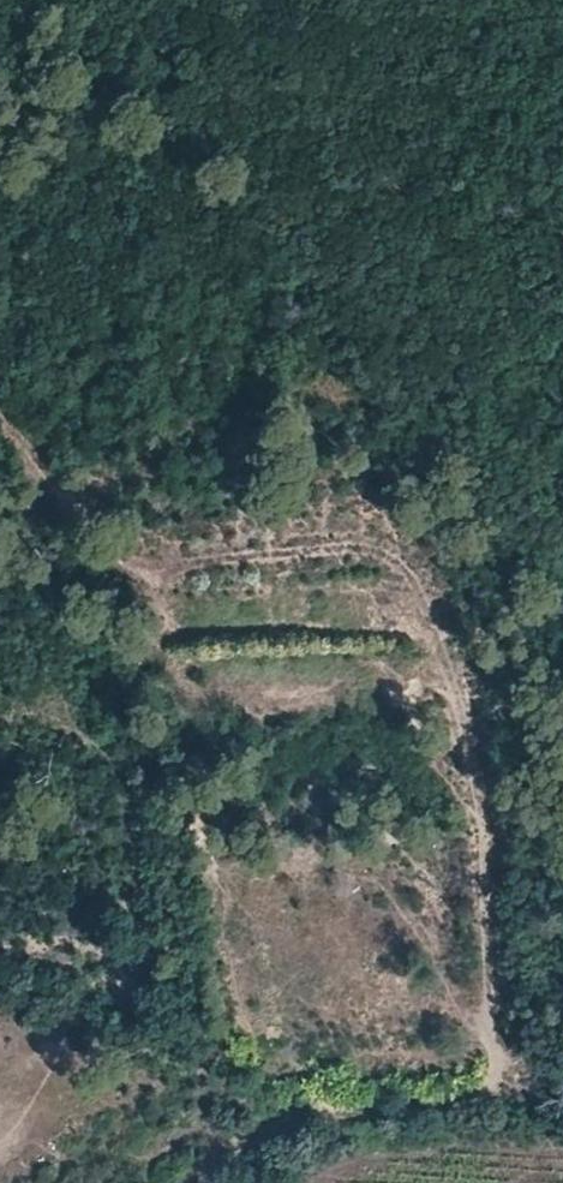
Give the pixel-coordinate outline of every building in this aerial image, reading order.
[(338,872),(337,855),(320,856),(321,872),(338,872)] [(443,906),(440,894),(428,897),(431,909),(443,906)]
